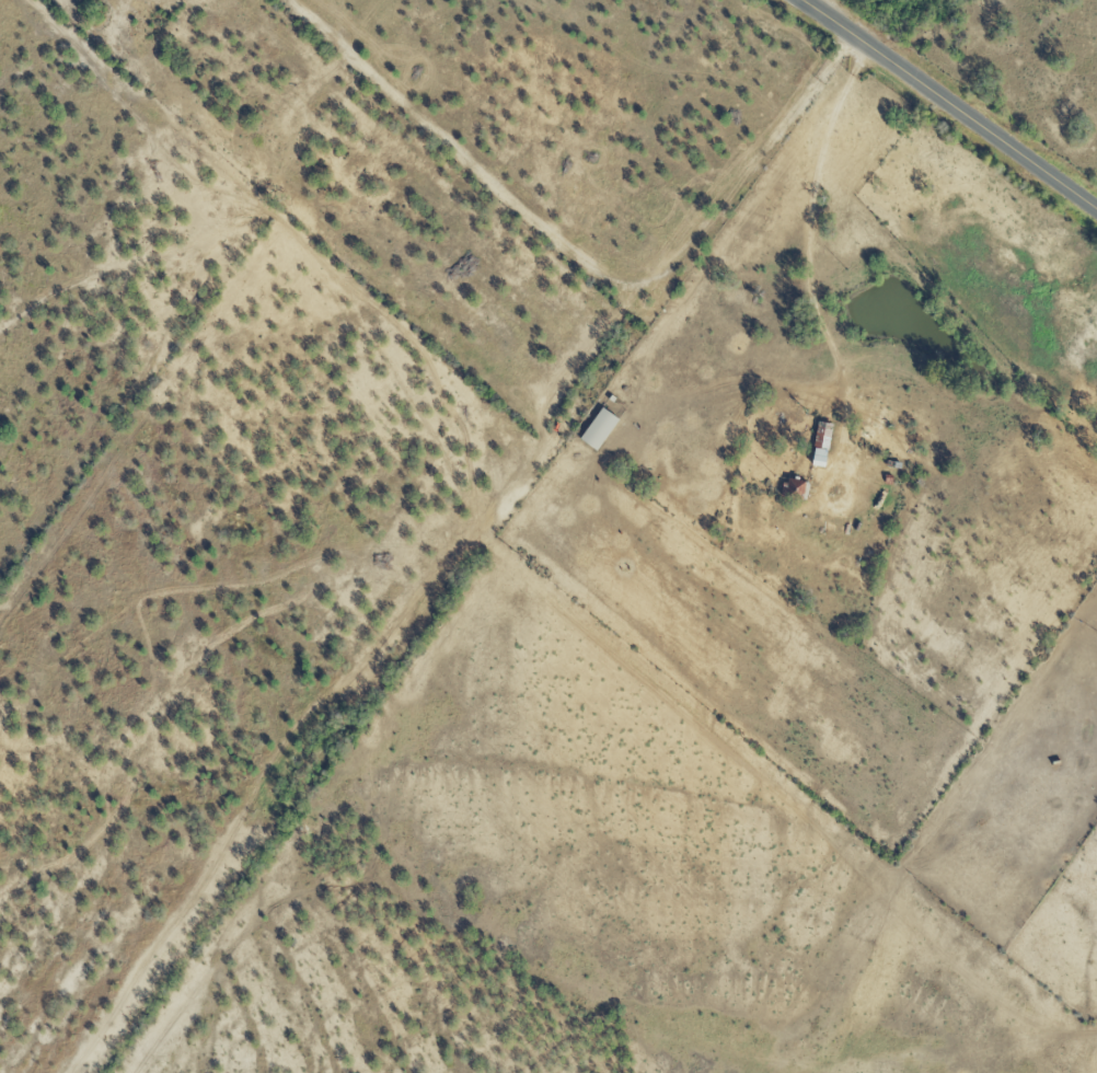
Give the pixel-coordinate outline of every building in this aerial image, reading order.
[(581,440),(599,451),(620,419),(603,407),(581,440)] [(826,467),(836,425),(821,422),(811,464),(826,467)] [(782,497),(805,499),(806,482),(784,480),(782,497)]
